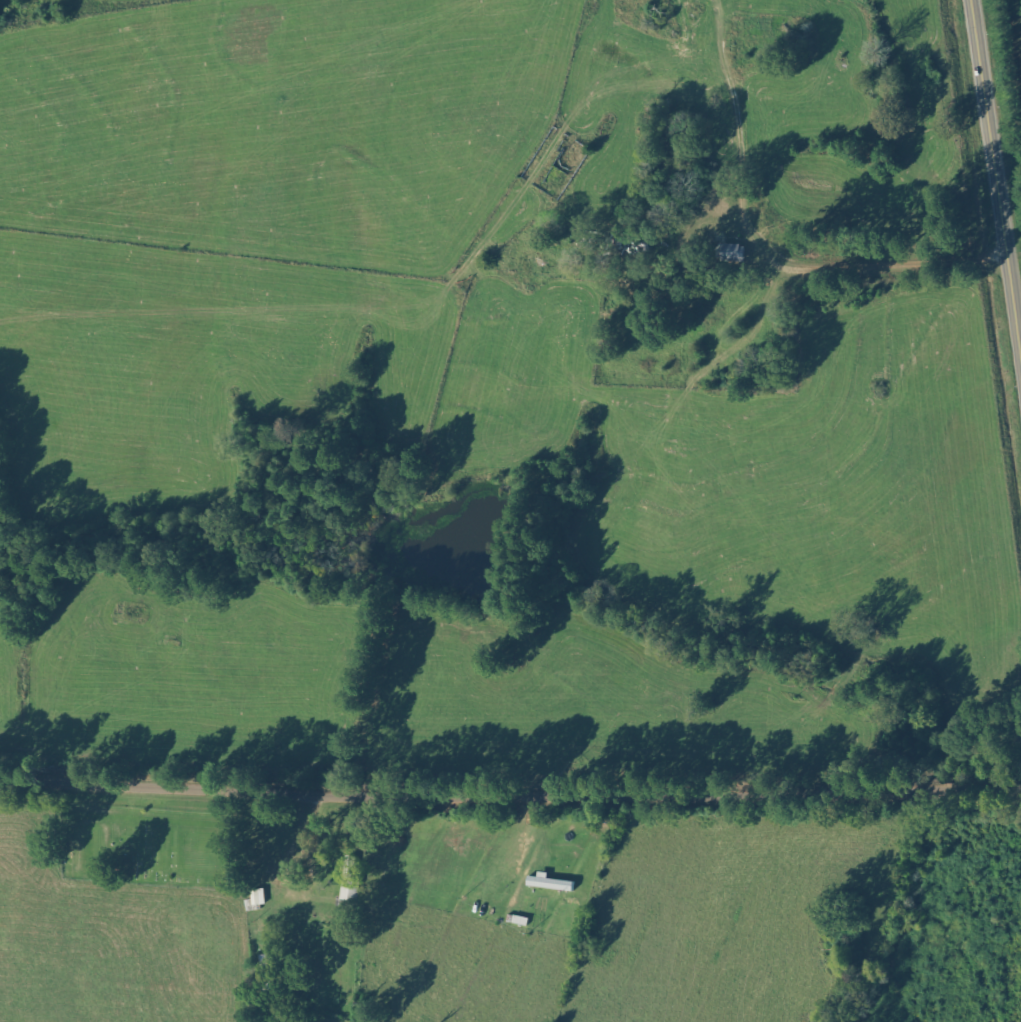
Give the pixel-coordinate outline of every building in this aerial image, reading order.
[(745,245),(716,246),(717,262),(745,261),(745,245)] [(547,878),(548,873),(538,871),(537,877),(528,876),(527,885),(574,892),(575,882),(547,878)]
